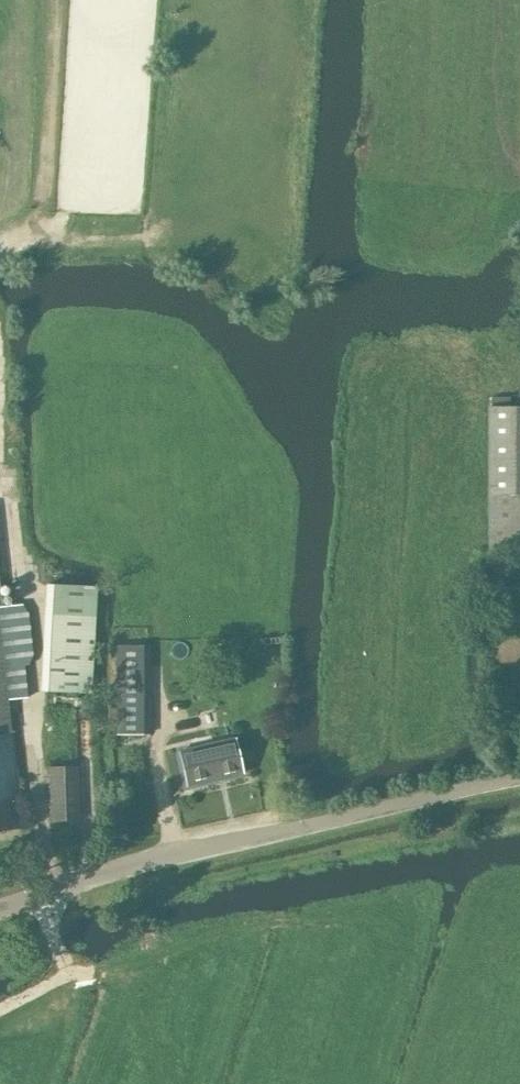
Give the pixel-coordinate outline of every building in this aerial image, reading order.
[(491,406),(490,552),(519,552),(519,406),(491,406)] [(142,644),(116,645),(119,733),(119,735),(150,734),(148,644),(142,644)] [(20,827),(15,784),(16,784),(7,702),(0,645),(0,829),(20,827)] [(187,785),(240,772),(232,739),(178,752),(187,785)] [(50,819),(75,818),(75,768),(50,768),(50,819)]
